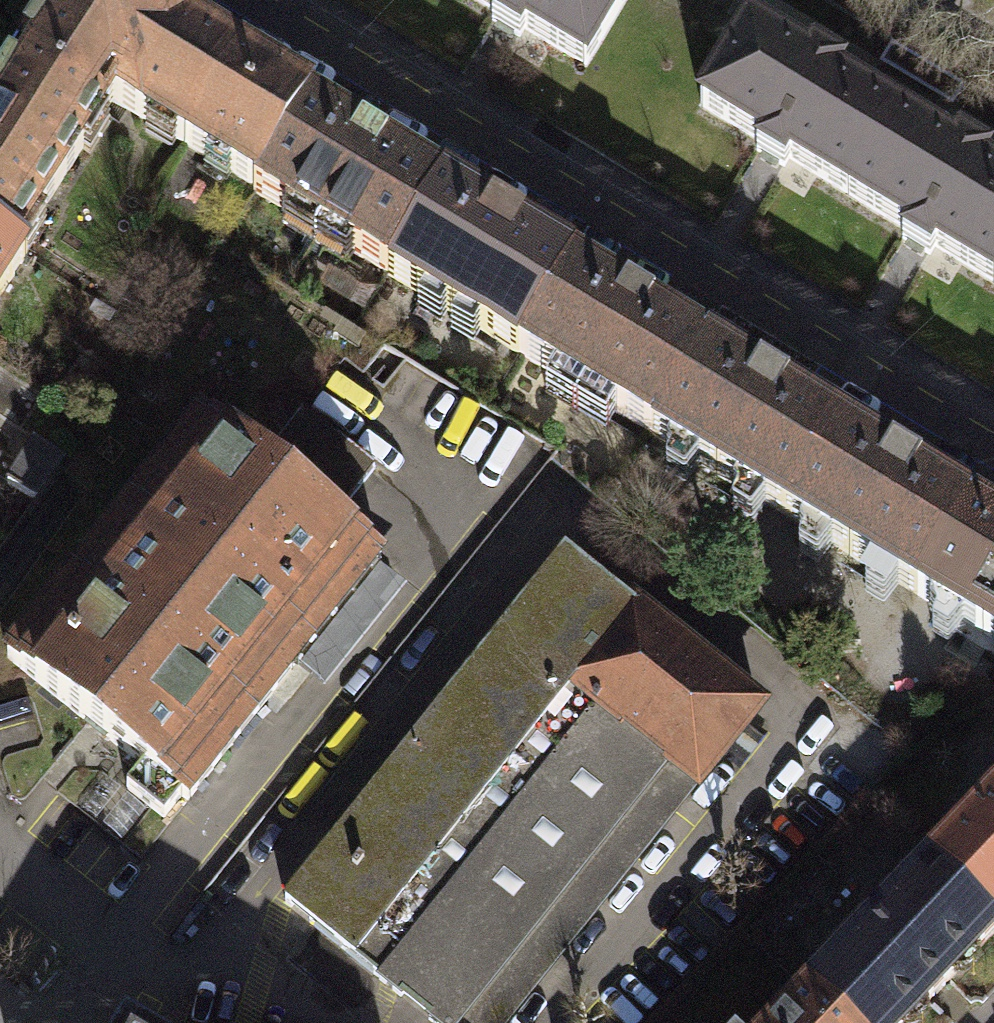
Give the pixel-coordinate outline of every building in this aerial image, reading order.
[(184,144),(235,58),(158,11),(139,0),(58,0),(18,61),(103,116),(113,102),(184,144)] [(497,12),(492,20),(506,29),(519,37),(525,29),(586,66),(626,0),(477,0),(497,12)] [(848,195),(897,115),(838,79),(843,71),(813,53),(808,62),(749,26),(700,106),(761,143),(756,151),(770,160),(784,168),(790,160),(848,195)] [(291,92),(235,58),(184,144),(258,188),(310,103),(291,92)] [(17,250),(103,116),(18,61),(0,90),(0,239),(17,250)] [(376,143),(310,103),(258,188),(255,193),(387,273),(442,182),(376,143)] [(993,282),(993,173),(986,168),(991,160),(960,141),(955,149),(897,115),(848,195),(908,231),(903,240),(916,248),(930,256),(935,247),(993,282)] [(508,223),(442,182),(387,273),(520,353),(575,263),(508,223)] [(17,250),(0,239),(0,297),(26,256),(17,250)] [(576,261),(575,263),(520,353),(519,355),(651,435),(708,341),(642,301),(576,261)] [(775,381),(708,341),(651,435),(784,515),(841,421),(775,381)] [(303,410),(261,462),(334,521),(376,468),(303,410)] [(261,462),(202,415),(7,658),(144,767),(126,789),(164,819),(181,797),(186,801),(298,662),(373,569),(381,559),(334,521),(261,462)] [(907,461),(841,421),(784,515),(917,595),(918,594),(973,503),(974,502),(907,461)] [(63,459),(35,440),(7,482),(33,500),(63,459)] [(973,503),(918,594),(993,640),(993,516),(973,503)] [(566,552),(285,901),(379,977),(378,978),(434,1022),(506,1022),(760,708),(566,552)] [(373,569),(298,662),(330,688),(405,594),(373,569)] [(932,858),(993,916),(993,789),(984,799),(986,801),(932,858)] [(805,992),(837,1022),(908,1022),(939,991),(993,933),(993,916),(932,858),(931,857),(879,911),(877,910),(854,934),(856,936),(803,991),(805,992)] [(805,992),(775,1022),(837,1022),(805,992)]
